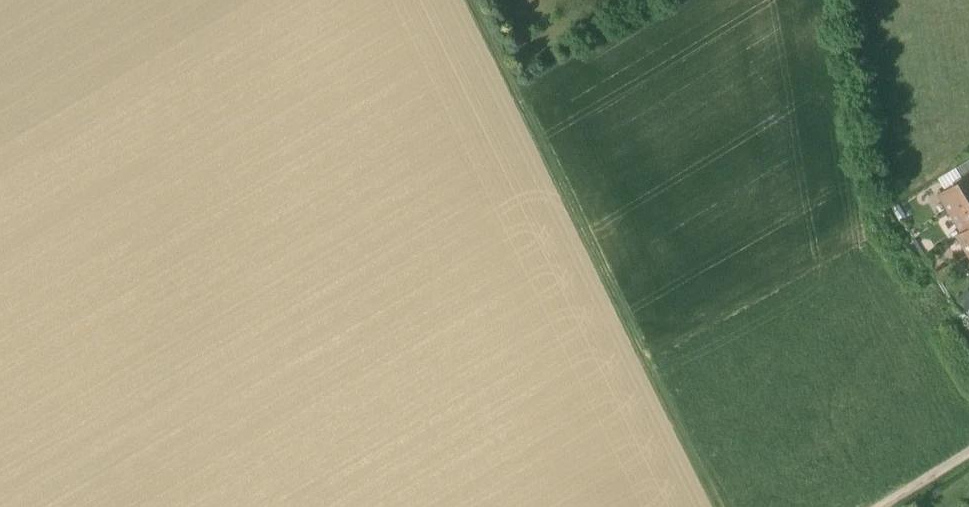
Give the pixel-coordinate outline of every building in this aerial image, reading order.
[(961,178),(968,173),(968,159),(955,168),(961,178)] [(949,212),(968,200),(968,173),(961,178),(937,193),(949,212)] [(961,231),(968,227),(968,200),(949,212),(961,231)] [(968,254),(968,227),(961,231),(956,234),(968,254)]
